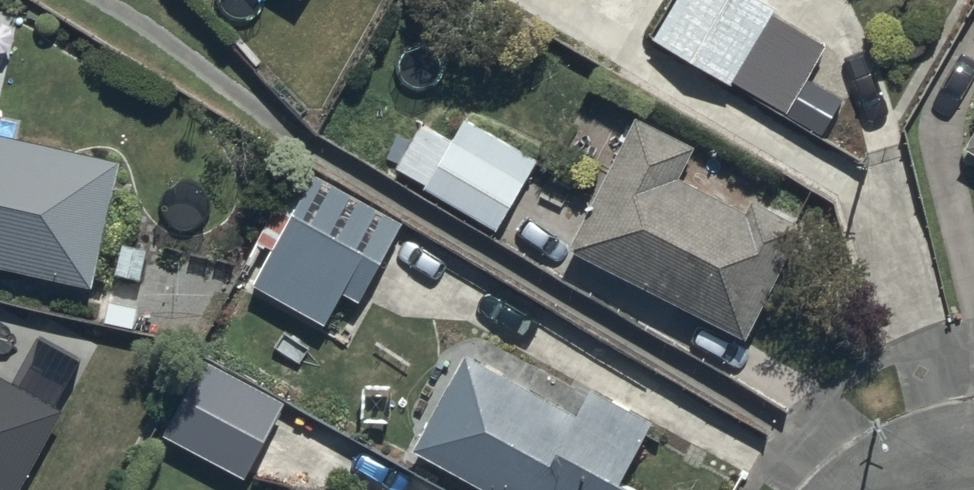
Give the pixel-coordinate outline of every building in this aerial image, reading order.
[(485,10),(491,0),(469,0),(485,10)] [(650,42),(786,121),(826,51),(774,21),(778,15),(752,0),(677,0),(650,42)] [(431,106),(392,175),(496,235),(535,167),(431,106)] [(635,123),(568,254),(747,346),(799,245),(679,184),(695,154),(635,123)] [(92,293),(121,164),(0,137),(0,272),(92,293)] [(965,154),(973,159),(973,139),(965,154)] [(313,178),(253,286),(324,326),(341,297),(360,308),(405,230),(313,178)] [(655,433),(591,396),(577,421),(465,358),(410,456),(470,489),(623,489),(655,433)] [(203,362),(162,439),(244,481),(284,403),(203,362)] [(61,415),(0,382),(0,489),(19,489),(61,415)]
